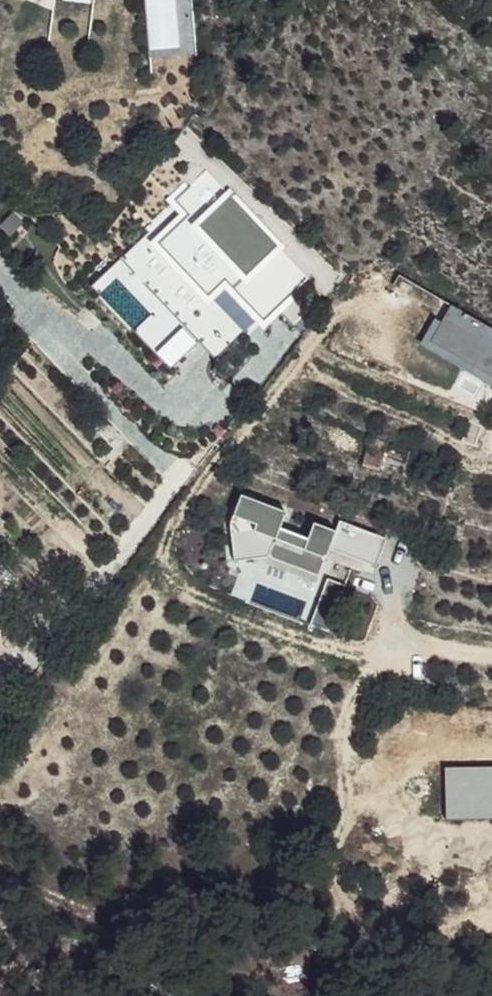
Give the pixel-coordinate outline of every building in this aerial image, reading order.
[(491,368),(472,358),(474,346),(425,319),(404,357),(476,396),(486,378),(491,379),(491,369),(491,368)] [(386,442),(369,437),(362,465),(379,470),(386,442)] [(229,533),(231,561),(266,558),(316,577),(327,551),(374,570),(385,542),(338,523),(334,533),(312,524),(306,540),(278,529),(284,513),(249,498),(240,519),(254,525),(252,531),(229,533)] [(343,588),(316,577),(298,623),(324,634),(343,588)] [(444,769),(445,813),(491,812),(491,768),(444,769)] [(445,813),(445,821),(491,820),(491,812),(445,813)]
